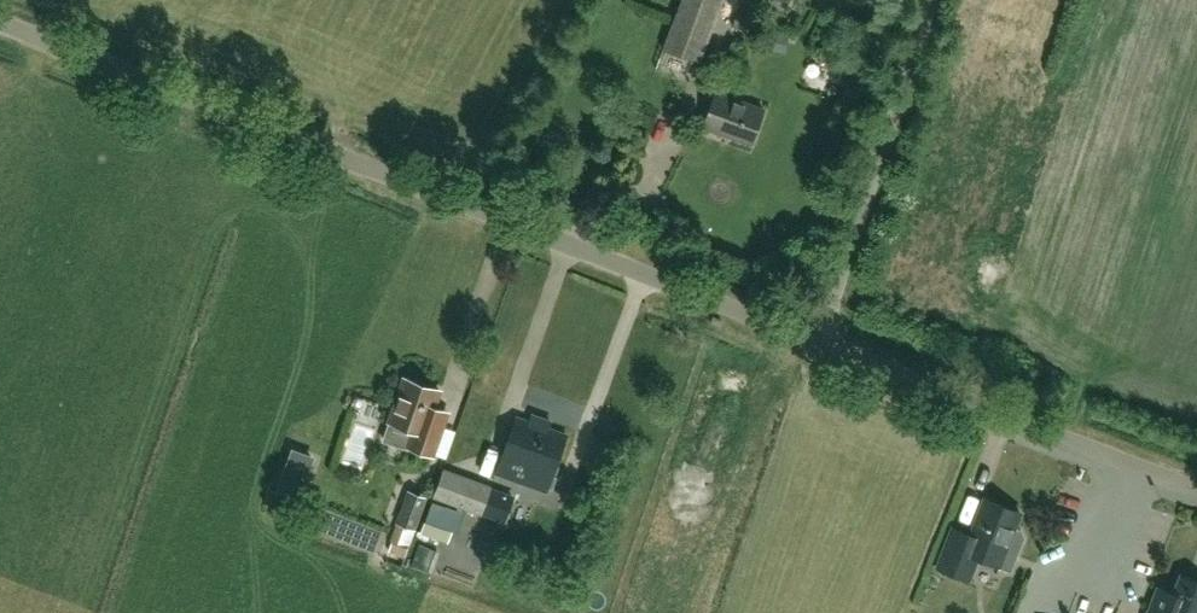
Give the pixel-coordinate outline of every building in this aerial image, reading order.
[(663,49),(700,61),(723,0),(681,0),(663,49)] [(701,124),(749,142),(761,109),(714,91),(701,124)] [(710,318),(718,322),(720,316),(712,312),(710,318)] [(450,404),(435,399),(440,385),(406,374),(391,417),(415,425),(410,441),(434,450),(444,420),(450,404)] [(494,468),(542,488),(565,432),(543,422),(544,418),(531,412),(528,417),(517,412),(494,468)] [(370,461),(371,421),(351,421),(350,460),(370,461)] [(484,512),(493,485),(446,468),(437,495),(484,512)] [(428,498),(408,490),(396,523),(400,525),(394,541),(393,541),(389,551),(406,557),(410,546),(407,545),(413,530),(416,531),(428,498)] [(968,577),(977,554),(1009,567),(1022,534),(1020,528),(1014,525),(1020,510),(984,496),(974,520),(974,521),(977,522),(974,530),(970,529),(970,531),(963,548),(945,541),(935,564),(954,572),(968,577)] [(566,572),(480,548),(486,524),(454,515),(442,558),(461,563),(461,566),(571,597),(574,583),(564,580),(566,572)] [(1177,573),(1171,592),(1157,587),(1147,612),(1196,612),(1196,580),(1177,573)]
